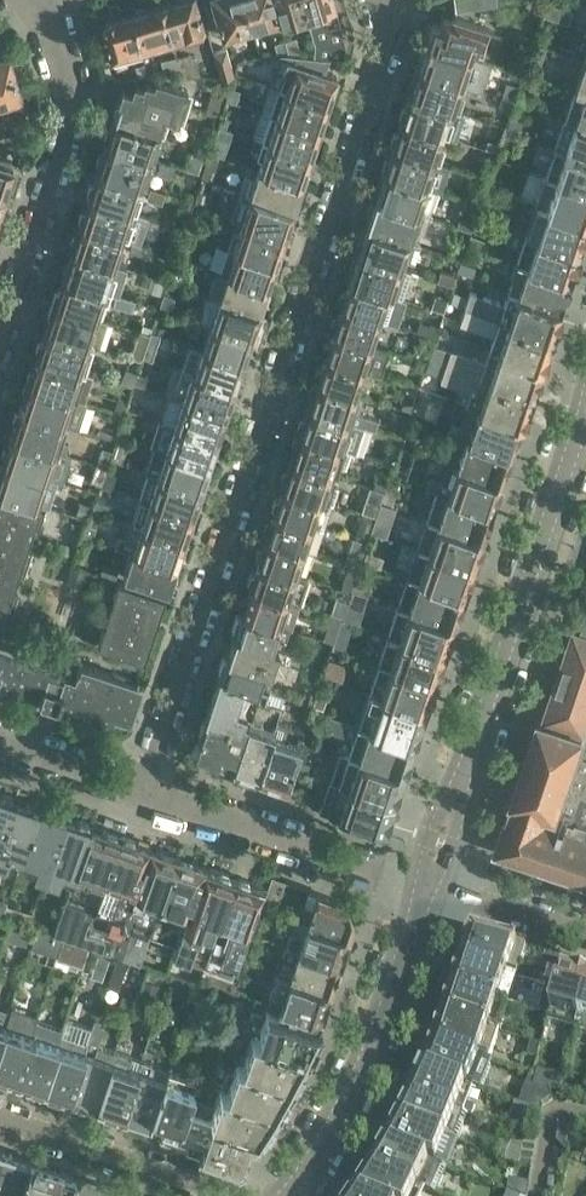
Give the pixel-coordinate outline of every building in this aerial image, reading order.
[(159,3),(170,41),(207,31),(198,0),(172,0),(159,3)] [(222,36),(250,28),(242,0),(211,0),(222,36)] [(250,28),(279,20),(273,0),(242,0),(250,28)] [(279,20),(306,12),(302,0),(273,0),(279,20)] [(306,12),(315,43),(314,55),(323,56),(345,58),(346,43),(333,0),(302,0),(306,12)] [(456,9),(498,3),(497,0),(455,0),(456,9)] [(142,8),(129,12),(140,49),(170,41),(159,3),(155,5),(151,3),(144,5),(142,8)] [(561,19),(571,23),(574,15),(563,11),(561,19)] [(104,29),(111,57),(140,49),(129,12),(107,18),(102,26),(104,29)] [(430,35),(428,41),(476,57),(486,26),(455,15),(454,18),(446,15),(443,23),(435,21),(434,22),(431,21),(428,34),(430,35)] [(285,39),(289,52),(299,53),(295,37),(285,39)] [(284,40),(274,44),(277,53),(288,53),(284,40)] [(423,58),(419,69),(463,83),(467,84),(476,57),(428,41),(427,45),(424,44),(420,57),(423,58)] [(536,42),(527,71),(539,75),(549,47),(536,42)] [(563,42),(560,50),(575,55),(577,47),(563,42)] [(213,51),(221,78),(233,75),(225,47),(213,51)] [(6,104),(7,109),(25,104),(22,96),(9,52),(5,53),(2,50),(0,51),(0,106),(6,104)] [(182,53),(174,54),(179,72),(187,72),(182,53)] [(290,73),(285,88),(327,101),(328,98),(332,97),(334,89),(332,87),(335,76),(319,70),(320,67),(323,56),(314,55),(299,53),(297,59),(287,56),(282,70),(290,73)] [(171,73),(179,72),(174,54),(166,56),(171,73)] [(584,59),(574,88),(585,92),(585,60),(584,59)] [(135,62),(139,77),(148,75),(143,60),(135,62)] [(413,88),(411,96),(451,109),(452,107),(454,108),(463,83),(419,69),(417,76),(414,75),(410,88),(413,88)] [(116,113),(115,117),(160,131),(165,115),(179,119),(189,88),(156,77),(154,82),(144,79),(143,83),(136,81),(133,90),(124,87),(120,101),(116,102),(114,110),(116,113)] [(502,95),(514,99),(519,87),(506,83),(502,95)] [(262,110),(276,114),(318,128),(322,115),(326,114),(328,106),(326,103),(327,101),(285,88),(271,84),(262,110)] [(231,87),(227,99),(246,105),(250,93),(231,87)] [(575,120),(585,124),(585,92),(574,88),(564,117),(575,120)] [(530,93),(520,89),(517,100),(526,104),(530,93)] [(205,110),(221,115),(228,95),(212,90),(205,110)] [(404,118),(402,122),(443,135),(451,109),(411,96),(407,106),(404,106),(401,115),(404,118)] [(499,107),(495,121),(505,125),(510,110),(499,107)] [(507,126),(518,130),(525,112),(513,108),(507,126)] [(276,114),(268,141),(309,154),(310,151),(314,150),(317,142),(314,139),(318,128),(276,114)] [(219,125),(227,127),(230,117),(222,115),(219,125)] [(108,138),(107,143),(151,158),(160,131),(115,117),(112,127),(108,128),(106,136),(108,138)] [(565,150),(585,157),(585,124),(575,120),(565,150)] [(395,143),(394,148),(434,161),(443,135),(402,122),(399,132),(395,132),(392,141),(395,143)] [(1,127),(3,135),(8,149),(19,152),(12,123),(1,127)] [(507,129),(503,140),(502,144),(512,147),(517,133),(507,129)] [(546,131),(543,141),(559,146),(562,136),(546,131)] [(487,150),(499,153),(502,144),(503,140),(492,136),(487,150)] [(224,157),(228,142),(214,138),(211,148),(209,153),(224,157)] [(268,141),(259,168),(301,181),(305,168),(309,167),(311,159),(309,156),(309,154),(268,141)] [(100,165),(99,169),(140,184),(143,185),(151,158),(107,143),(104,154),(100,155),(97,162),(100,165)] [(556,178),(585,188),(585,157),(565,150),(555,146),(546,174),(556,178)] [(387,170),(386,174),(426,187),(434,161),(394,148),(391,158),(387,158),(384,167),(387,170)] [(189,170),(200,174),(205,157),(195,154),(189,170)] [(479,176),(490,179),(497,159),(486,155),(479,176)] [(208,158),(201,178),(213,182),(220,161),(208,158)] [(6,194),(7,192),(11,190),(14,183),(11,179),(16,167),(0,161),(0,192),(6,194)] [(177,166),(161,161),(158,170),(174,175),(177,166)] [(241,191),(250,194),(292,207),(293,204),(297,203),(299,195),(297,192),(301,181),(259,168),(255,179),(246,176),(241,191)] [(92,191),(90,197),(132,211),(140,184),(99,169),(95,180),(92,181),(89,189),(92,191)] [(381,187),(377,201),(419,215),(422,205),(433,208),(438,191),(426,187),(386,174),(385,175),(382,174),(378,186),(381,187)] [(547,207),(585,221),(585,188),(556,178),(546,174),(536,203),(547,207)] [(484,197),(484,196),(488,186),(490,179),(479,176),(473,193),(484,197)] [(499,190),(488,186),(484,196),(502,202),(505,192),(499,190)] [(168,192),(153,187),(150,196),(165,201),(168,192)] [(208,210),(212,197),(208,196),(209,192),(199,189),(193,205),(208,210)] [(231,217),(241,220),(283,234),(287,221),(291,220),(293,212),(291,209),(292,207),(250,194),(245,210),(220,202),(217,213),(231,217)] [(83,217),(81,223),(123,237),(132,211),(90,197),(87,206),(83,207),(81,215),(83,217)] [(372,215),(368,228),(410,242),(413,232),(424,235),(429,218),(419,215),(377,201),(376,203),(373,202),(369,214),(372,215)] [(537,236),(580,251),(584,239),(585,238),(585,221),(547,207),(536,203),(527,232),(537,236)] [(200,218),(190,215),(186,230),(196,232),(200,218)] [(458,227),(472,232),(475,222),(461,217),(458,227)] [(232,247),(236,248),(275,261),(274,261),(275,257),(279,256),(282,248),(279,245),(283,234),(241,220),(232,247)] [(74,244),(73,250),(115,264),(123,237),(81,223),(78,233),(74,234),(72,242),(74,244)] [(363,243),(359,256),(401,269),(404,259),(415,263),(421,245),(410,242),(368,228),(367,231),(364,230),(360,242),(363,243)] [(517,261),(528,265),(571,279),(575,267),(578,265),(580,258),(579,255),(580,251),(537,236),(527,232),(517,261)] [(486,250),(489,241),(472,234),(468,243),(486,250)] [(150,246),(135,241),(132,250),(147,255),(150,246)] [(449,254),(463,259),(466,249),(452,244),(449,254)] [(219,270),(228,273),(266,285),(270,274),(274,272),(276,264),(275,261),(236,248),(231,262),(222,259),(219,270)] [(66,271),(64,277),(106,291),(115,264),(73,250),(69,260),(66,260),(63,268),(66,271)] [(355,270),(351,281),(393,294),(396,285),(406,289),(412,273),(401,269),(359,256),(359,257),(356,256),(352,269),(355,270)] [(508,289),(519,293),(561,307),(565,296),(568,293),(571,287),(569,283),(571,279),(528,265),(517,261),(508,289)] [(462,263),(458,272),(473,278),(476,268),(462,263)] [(168,281),(180,285),(187,287),(190,275),(171,269),(168,281)] [(210,294),(220,297),(259,310),(262,299),(266,297),(268,289),(266,286),(266,285),(228,273),(219,270),(218,270),(210,294)] [(439,282),(453,287),(457,277),(443,272),(439,282)] [(55,293),(52,302),(98,318),(106,291),(64,277),(59,290),(55,293)] [(163,296),(167,282),(151,277),(147,290),(163,296)] [(341,294),(339,301),(341,304),(341,305),(381,319),(396,324),(405,298),(393,294),(351,281),(349,280),(345,293),(341,294)] [(180,285),(168,281),(161,300),(174,305),(180,285)] [(465,307),(509,322),(552,337),(557,321),(560,320),(562,313),(560,311),(562,308),(561,307),(519,293),(508,289),(504,302),(471,291),(465,307)] [(116,294),(112,305),(132,312),(136,301),(116,294)] [(447,300),(433,295),(429,306),(443,311),(447,300)] [(220,297),(212,322),(251,335),(254,324),(258,322),(261,314),(258,311),(259,310),(220,297)] [(50,320),(47,329),(89,343),(98,318),(52,302),(47,316),(50,320)] [(333,329),(333,330),(373,343),(381,319),(341,305),(337,318),(333,319),(331,326),(333,329)] [(489,347),(499,351),(542,366),(543,362),(546,361),(548,354),(547,351),(552,337),(509,322),(465,307),(460,322),(494,334),(489,347)] [(212,322),(203,348),(243,361),(246,349),(250,347),(253,340),(250,336),(251,335),(212,322)] [(422,332),(436,337),(440,327),(426,322),(422,332)] [(161,334),(163,327),(154,324),(152,331),(161,334)] [(38,355),(38,356),(81,371),(89,343),(47,329),(42,344),(39,344),(36,353),(38,355)] [(325,354),(325,356),(364,369),(369,370),(374,355),(379,357),(383,347),(373,343),(333,330),(329,343),(325,344),(323,351),(325,354)] [(141,361),(143,356),(150,335),(139,331),(130,358),(141,361)] [(152,331),(150,335),(143,356),(153,359),(161,334),(152,331)] [(429,358),(432,349),(417,345),(413,356),(417,358),(428,361),(429,358)] [(429,358),(489,379),(532,394),(537,379),(540,378),(543,371),(541,368),(542,366),(499,351),(489,347),(485,359),(452,347),(450,350),(434,345),(432,349),(429,358)] [(192,370),(191,372),(234,386),(238,374),(242,373),(245,365),(242,361),(243,361),(203,348),(196,371),(192,370)] [(27,381),(28,382),(72,397),(81,371),(38,356),(33,372),(29,373),(27,381)] [(318,377),(317,379),(357,392),(364,369),(325,356),(321,366),(318,367),(315,374),(318,377)] [(426,369),(428,361),(417,358),(413,368),(425,372),(426,369)] [(467,404),(477,407),(520,423),(522,424),(523,422),(526,421),(528,414),(527,411),(532,394),(489,379),(429,358),(428,361),(426,369),(442,375),(441,379),(472,390),(467,404)] [(133,388),(135,383),(138,373),(126,369),(121,384),(133,388)] [(191,372),(183,399),(226,413),(230,400),(234,398),(236,391),(234,387),(234,386),(191,372)] [(138,373),(135,383),(143,386),(147,375),(138,373)] [(312,393),(308,407),(350,421),(377,429),(380,419),(354,410),(359,393),(357,392),(317,379),(316,382),(312,383),(310,391),(312,393)] [(29,383),(21,409),(64,424),(72,397),(28,382),(29,383)] [(129,399),(126,409),(137,412),(142,395),(131,392),(129,399)] [(400,408),(411,412),(416,398),(405,394),(400,408)] [(164,420),(174,424),(217,438),(221,426),(225,425),(228,417),(226,413),(183,399),(172,395),(164,420)] [(126,409),(129,399),(119,396),(114,411),(124,414),(126,409)] [(457,433),(467,436),(510,451),(515,438),(519,436),(521,430),(519,426),(520,423),(477,407),(467,404),(461,420),(451,417),(450,420),(431,414),(428,422),(457,433)] [(301,429),(299,434),(342,448),(350,421),(308,407),(304,418),(301,419),(298,426),(301,429)] [(15,425),(12,436),(57,451),(57,450),(56,449),(64,424),(21,409),(19,414),(15,415),(13,422),(15,425)] [(79,419),(76,428),(93,434),(96,424),(79,419)] [(135,426),(122,422),(118,433),(131,438),(135,426)] [(174,424),(166,449),(209,464),(213,452),(217,450),(220,442),(217,438),(174,424)] [(447,461),(458,465),(501,480),(505,467),(509,465),(512,459),(509,455),(510,451),(467,436),(457,433),(447,461)] [(118,434),(110,459),(123,463),(131,438),(118,434)] [(295,446),(291,460),(333,474),(336,464),(345,467),(351,451),(342,448),(299,434),(299,435),(295,436),(293,444),(295,446)] [(403,435),(400,444),(414,449),(417,439),(403,435)] [(4,461),(3,462),(48,477),(57,451),(12,436),(8,450),(4,450),(1,458),(4,461)] [(96,465),(106,468),(112,451),(102,447),(96,465)] [(382,461),(393,465),(397,451),(387,448),(382,461)] [(166,449),(158,475),(201,489),(205,477),(209,475),(211,468),(209,464),(166,449)] [(283,483),(282,487),(333,503),(339,485),(330,482),(333,474),(291,460),(287,472),(283,472),(281,480),(283,483)] [(384,491),(388,480),(393,465),(382,461),(380,460),(377,469),(381,471),(375,488),(384,491)] [(408,480),(437,490),(448,493),(491,508),(495,495),(500,494),(502,487),(499,484),(501,480),(458,465),(447,461),(441,479),(412,469),(408,480)] [(40,503),(48,477),(3,462),(2,467),(0,467),(0,491),(40,503)] [(107,468),(106,468),(96,465),(91,480),(102,483),(107,468)] [(107,470),(102,485),(114,489),(119,474),(107,470)] [(158,475),(149,500),(196,515),(196,514),(194,510),(196,502),(200,501),(203,493),(201,489),(158,475)] [(384,491),(380,502),(391,506),(399,484),(388,480),(384,491)] [(275,508),(274,512),(325,529),(333,503),(282,487),(279,497),(275,497),(273,505),(275,508)] [(378,508),(380,502),(384,491),(375,488),(369,505),(378,508)] [(428,518),(438,522),(481,537),(486,524),(490,523),(492,516),(490,512),(491,508),(448,493),(437,490),(428,518)] [(24,549),(31,530),(37,532),(45,509),(0,495),(0,541),(24,549)] [(55,498),(52,507),(64,511),(67,502),(55,498)] [(94,498),(90,509),(105,514),(108,503),(94,498)] [(196,515),(149,500),(141,525),(184,539),(189,523),(193,522),(196,515)] [(325,529),(274,512),(271,522),(267,523),(264,530),(267,533),(266,536),(305,549),(317,553),(325,529)] [(371,531),(374,521),(375,517),(365,514),(360,528),(371,531)] [(418,547),(428,551),(473,566),(478,553),(482,552),(484,545),(482,541),(482,539),(481,539),(481,537),(438,522),(428,518),(418,547)] [(374,521),(371,531),(385,536),(388,526),(374,521)] [(92,538),(96,527),(85,523),(81,534),(92,538)] [(184,539),(141,525),(133,550),(176,564),(179,556),(183,554),(185,546),(183,543),(184,539)] [(297,574),(305,549),(266,536),(263,546),(259,547),(256,555),(259,558),(258,561),(297,574)] [(366,542),(354,538),(346,562),(359,566),(361,559),(365,549),(366,542)] [(11,590),(18,569),(23,571),(30,551),(24,549),(0,541),(0,586),(11,590)] [(408,575),(419,579),(464,595),(468,581),(472,580),(475,574),(472,570),(473,566),(428,551),(418,547),(408,575)] [(365,549),(361,559),(380,565),(383,555),(365,549)] [(176,564),(133,550),(124,576),(167,590),(171,578),(175,577),(178,569),(176,565),(176,564)] [(251,583),(250,586),(289,598),(294,584),(304,588),(308,578),(297,574),(258,561),(254,572),(251,572),(248,580),(251,583)] [(350,592),(358,567),(348,563),(340,588),(350,592)] [(110,577),(113,567),(104,564),(101,574),(110,577)] [(82,587),(87,570),(71,565),(66,582),(82,587)] [(398,605),(409,608),(454,624),(458,610),(463,609),(465,602),(462,598),(464,595),(419,579),(408,575),(398,605)] [(355,579),(351,589),(368,595),(372,584),(355,579)] [(143,660),(165,595),(119,580),(98,644),(122,652),(142,658),(142,659),(143,660)] [(3,612),(9,614),(17,592),(11,590),(0,586),(0,623),(3,612)] [(242,609),(242,610),(278,622),(278,623),(280,624),(289,598),(250,586),(246,597),(242,597),(239,606),(242,609)] [(342,616),(346,603),(334,599),(330,612),(342,616)] [(348,601),(342,618),(359,624),(365,607),(348,601)] [(388,634),(399,638),(444,653),(449,639),(453,638),(455,632),(453,628),(454,624),(409,608),(398,605),(388,634)] [(236,628),(231,643),(298,666),(300,666),(303,655),(294,652),(295,649),(285,646),(291,628),(280,624),(278,623),(278,622),(242,610),(241,614),(237,613),(233,627),(236,628)] [(333,643),(341,618),(342,616),(330,613),(321,640),(333,643)] [(333,643),(332,646),(342,650),(352,622),(341,618),(333,643)] [(584,635),(576,632),(546,720),(585,733),(585,630),(584,635)] [(379,662),(390,666),(434,682),(439,668),(443,667),(446,660),(443,657),(444,653),(399,638),(388,634),(379,662)] [(222,670),(222,671),(223,671),(223,673),(244,680),(244,681),(257,686),(259,686),(269,689),(273,677),(261,674),(264,666),(271,668),(295,676),(298,666),(231,643),(227,656),(224,655),(219,669),(222,670)] [(40,695),(54,700),(56,701),(57,700),(58,700),(124,722),(137,682),(130,679),(130,677),(112,671),(111,674),(78,662),(74,673),(63,670),(56,668),(49,665),(13,653),(13,652),(0,648),(0,682),(40,695)] [(328,658),(323,674),(333,678),(339,662),(328,658)] [(370,687),(369,690),(425,710),(430,696),(434,695),(436,689),(433,685),(434,682),(390,666),(379,662),(370,687)] [(220,670),(205,715),(209,716),(209,714),(245,727),(259,688),(259,686),(257,686),(244,681),(244,680),(223,673),(223,671),(222,671),(220,670)] [(245,727),(233,766),(241,769),(241,771),(248,773),(250,772),(258,774),(274,728),(273,728),(277,716),(284,696),(259,688),(257,696),(245,727)] [(302,702),(312,705),(316,691),(306,688),(302,702)] [(369,690),(366,701),(358,726),(414,744),(415,740),(419,740),(422,733),(419,729),(425,710),(369,690)] [(327,694),(317,691),(312,704),(322,708),(327,694)] [(199,737),(195,752),(210,758),(233,766),(245,727),(209,714),(209,716),(205,715),(198,736),(199,737)] [(274,728),(258,774),(286,784),(301,740),(305,725),(277,716),(273,728),(274,728)] [(348,755),(359,758),(404,773),(405,769),(410,768),(412,761),(409,757),(414,744),(358,726),(329,716),(326,726),(355,736),(348,755)] [(546,720),(545,722),(540,720),(513,801),(515,802),(509,820),(507,819),(496,850),(585,881),(585,733),(546,720)] [(404,773),(359,758),(348,755),(339,784),(394,802),(395,798),(400,796),(402,790),(399,786),(404,773)] [(286,784),(282,795),(293,799),(297,788),(293,787),(286,784)] [(394,802),(339,784),(331,810),(340,814),(339,816),(379,830),(385,827),(387,824),(390,825),(394,814),(390,812),(394,802)] [(16,793),(2,788),(2,790),(0,790),(0,839),(16,793)] [(0,839),(0,857),(7,860),(20,864),(24,853),(42,802),(28,797),(27,799),(18,796),(18,793),(16,793),(0,839)] [(42,802),(24,853),(20,864),(34,869),(46,873),(67,813),(58,810),(59,808),(42,802)] [(67,813),(46,873),(58,877),(71,881),(76,868),(90,828),(91,829),(93,823),(94,822),(92,822),(91,818),(79,814),(78,817),(67,813)] [(76,868),(71,881),(72,882),(64,902),(94,912),(105,881),(121,833),(93,823),(91,829),(90,828),(76,868)] [(121,833),(105,881),(94,912),(64,902),(54,933),(62,936),(111,952),(126,912),(133,891),(150,843),(121,833)] [(150,843),(133,891),(126,912),(112,951),(141,961),(145,948),(162,901),(178,853),(150,843)] [(178,853),(162,901),(145,948),(172,958),(174,952),(189,910),(190,910),(206,864),(206,863),(178,853)] [(189,910),(174,952),(172,958),(167,971),(198,982),(200,976),(220,917),(235,874),(206,864),(190,910),(189,910)] [(234,971),(264,885),(235,874),(220,917),(200,976),(235,987),(239,973),(234,971)] [(273,875),(262,905),(276,910),(286,880),(273,875)] [(296,918),(307,921),(351,936),(356,920),(355,918),(357,914),(354,906),(349,905),(348,903),(319,892),(319,894),(309,890),(304,904),(301,903),(296,918)] [(3,916),(17,921),(29,925),(32,914),(6,905),(3,916)] [(287,944),(299,948),(342,963),(345,953),(344,952),(344,951),(348,950),(351,942),(349,938),(350,936),(351,937),(351,936),(307,921),(299,919),(295,931),(292,930),(287,944)] [(24,938),(29,925),(17,921),(13,935),(24,938)] [(258,922),(254,933),(264,936),(268,925),(258,922)] [(36,927),(29,946),(56,955),(62,936),(54,933),(36,927)] [(465,941),(467,946),(464,956),(518,974),(527,945),(473,930),(472,933),(467,935),(465,941)] [(83,965),(89,945),(62,936),(56,955),(55,956),(83,965)] [(277,971),(290,975),(332,990),(336,980),(335,979),(335,978),(339,976),(342,968),(340,964),(340,963),(341,964),(342,963),(299,948),(287,944),(277,971)] [(249,945),(244,960),(254,963),(259,949),(249,945)] [(107,965),(111,954),(99,950),(95,961),(107,965)] [(547,952),(545,958),(538,981),(548,985),(557,988),(564,966),(560,955),(547,952)] [(119,962),(122,956),(120,955),(109,985),(118,988),(126,965),(119,962)] [(464,956),(460,970),(455,972),(453,978),(455,983),(455,984),(509,1001),(518,974),(464,956)] [(585,1005),(585,969),(583,968),(579,970),(564,966),(557,988),(555,996),(548,1021),(579,1030),(585,1005)] [(281,1002),(322,1016),(323,1017),(327,1006),(326,1005),(330,1003),(333,996),(331,992),(331,991),(332,991),(332,990),(290,975),(277,971),(269,998),(281,1002)] [(239,973),(235,987),(248,991),(253,978),(239,973)] [(160,985),(143,980),(138,996),(155,1001),(160,985)] [(455,984),(450,997),(446,999),(444,1005),(446,1010),(446,1012),(454,1014),(454,1013),(490,1025),(499,1028),(509,1001),(455,984)] [(555,996),(557,988),(548,985),(545,993),(555,996)] [(266,1011),(257,1036),(309,1054),(322,1026),(319,1025),(322,1016),(269,998),(255,993),(251,1006),(266,1011)] [(6,1022),(8,1015),(0,1012),(0,1040),(6,1022)] [(434,1033),(437,1037),(436,1039),(445,1042),(480,1054),(489,1057),(499,1028),(490,1025),(454,1013),(454,1014),(446,1012),(441,1024),(436,1026),(434,1033)] [(201,1017),(188,1013),(184,1027),(196,1032),(201,1017)] [(0,1040),(0,1072),(17,1078),(33,1031),(23,1028),(25,1020),(8,1015),(6,1022),(0,1040)] [(33,1031),(17,1078),(44,1087),(63,1032),(63,1029),(37,1020),(33,1031)] [(96,1022),(90,1041),(70,1096),(97,1105),(113,1058),(116,1049),(99,1044),(105,1025),(96,1022)] [(63,1032),(44,1087),(70,1096),(90,1041),(63,1032)] [(151,1034),(146,1048),(156,1051),(161,1038),(151,1034)] [(253,1034),(243,1063),(295,1080),(305,1063),(309,1054),(257,1036),(253,1034)] [(427,1067),(474,1087),(480,1089),(491,1058),(489,1057),(480,1054),(445,1042),(436,1039),(435,1042),(431,1044),(428,1051),(431,1055),(427,1067)] [(538,1058),(541,1043),(531,1040),(527,1054),(538,1058)] [(113,1058),(97,1105),(124,1114),(143,1059),(116,1049),(113,1058)] [(143,1059),(124,1114),(151,1123),(167,1076),(170,1068),(143,1059)] [(238,1061),(228,1089),(280,1106),(295,1080),(243,1063),(238,1061)] [(426,1068),(422,1066),(410,1092),(456,1110),(465,1113),(474,1087),(427,1067),(426,1067),(426,1068)] [(167,1076),(151,1123),(161,1126),(162,1137),(169,1140),(176,1135),(177,1131),(179,1132),(180,1132),(187,1109),(190,1099),(195,1087),(198,1077),(170,1068),(167,1076)] [(550,1070),(545,1085),(561,1091),(565,1079),(566,1074),(550,1070)] [(532,1071),(519,1103),(530,1107),(542,1111),(543,1105),(554,1097),(551,1088),(535,1083),(533,1082),(532,1071)] [(187,1109),(211,1117),(261,1134),(263,1134),(282,1107),(280,1106),(228,1089),(221,1087),(214,1108),(190,1099),(187,1109)] [(465,1113),(456,1110),(410,1092),(398,1118),(454,1139),(465,1113)] [(515,1102),(507,1126),(514,1132),(527,1137),(530,1107),(519,1103),(515,1102)] [(180,1132),(204,1139),(205,1140),(201,1153),(238,1165),(245,1162),(245,1161),(252,1140),(258,1142),(261,1134),(211,1117),(187,1109),(180,1132)] [(398,1118),(385,1143),(436,1162),(438,1163),(446,1166),(460,1141),(454,1139),(398,1118)] [(581,1138),(585,1125),(573,1120),(568,1134),(581,1138)] [(514,1132),(504,1159),(518,1166),(527,1137),(514,1132)] [(385,1143),(376,1158),(371,1167),(418,1186),(426,1188),(438,1163),(436,1162),(385,1143)] [(0,1163),(0,1195),(19,1195),(31,1159),(4,1150),(0,1163)] [(19,1195),(67,1195),(70,1187),(75,1174),(31,1159),(19,1195)] [(426,1188),(418,1186),(371,1167),(356,1191),(368,1195),(422,1195),(426,1188)] [(531,1171),(520,1167),(516,1194),(523,1195),(527,1195),(531,1171)] [(75,1174),(70,1187),(79,1195),(99,1195),(101,1194),(104,1183),(75,1174)]
